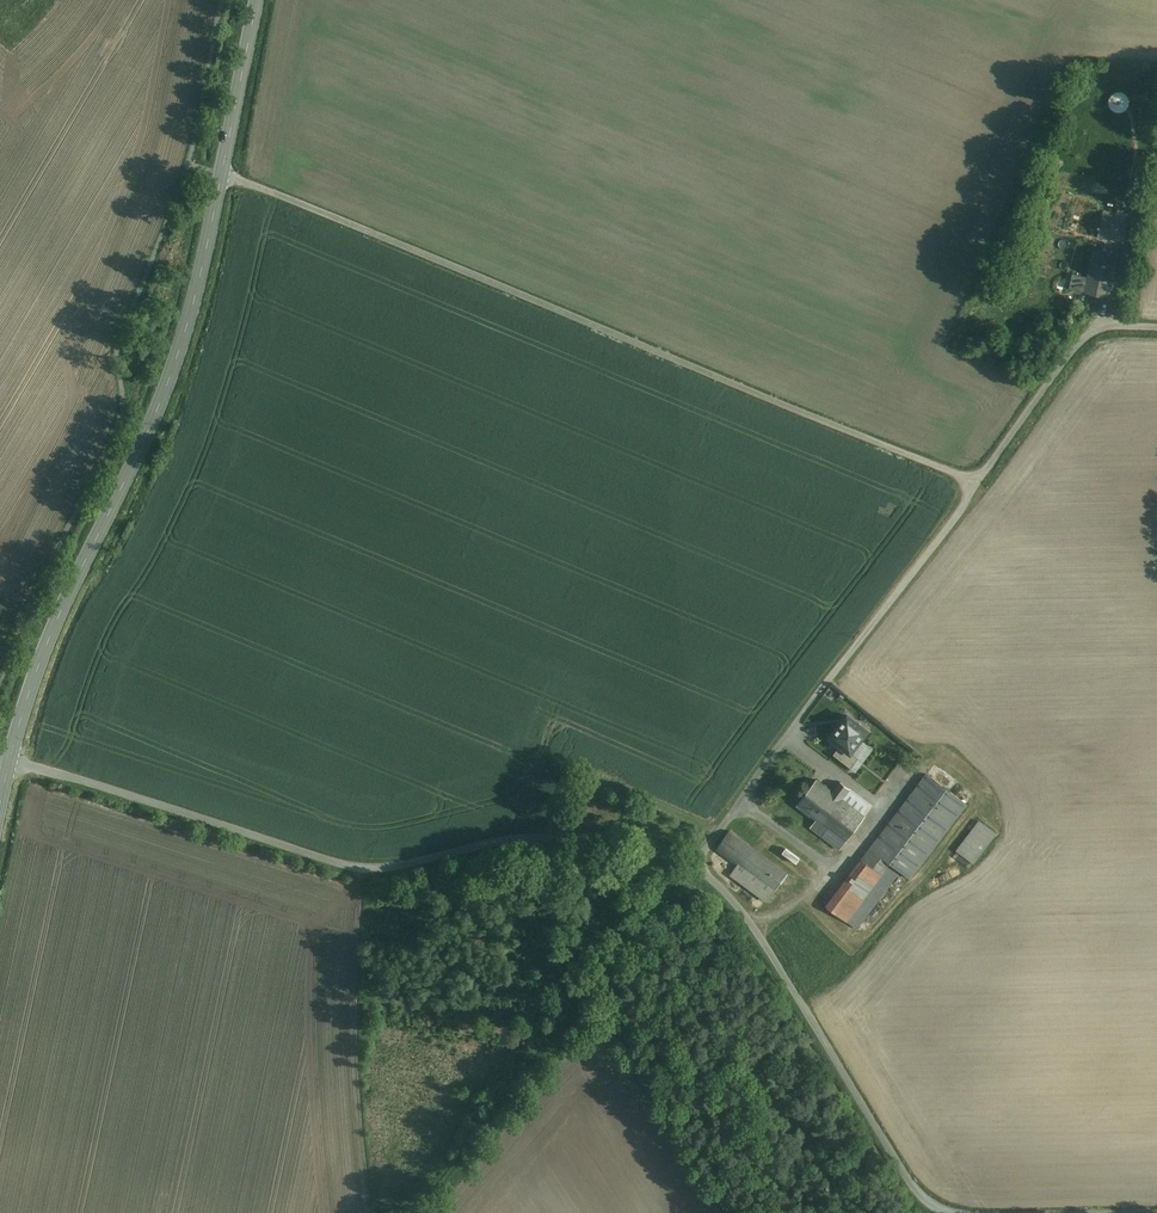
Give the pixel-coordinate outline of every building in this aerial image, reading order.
[(1130,217),(1104,211),(1098,236),(1125,242),(1130,217)] [(1118,255),(1095,250),(1085,292),(1108,297),(1118,255)] [(869,731),(849,716),(841,728),(839,726),(830,738),(841,745),(851,752),(860,740),(861,741),(869,731)] [(857,757),(851,752),(841,745),(833,755),(852,769),(860,759),(857,757)] [(968,807),(926,776),(869,852),(911,883),(968,807)] [(865,818),(816,782),(797,809),(846,844),(865,818)] [(954,854),(971,868),(999,833),(982,819),(954,854)] [(787,876),(731,835),(718,852),(774,894),(787,876)] [(777,841),(774,846),(790,855),(793,850),(777,841)] [(893,885),(861,862),(827,909),(858,931),(893,885)]
